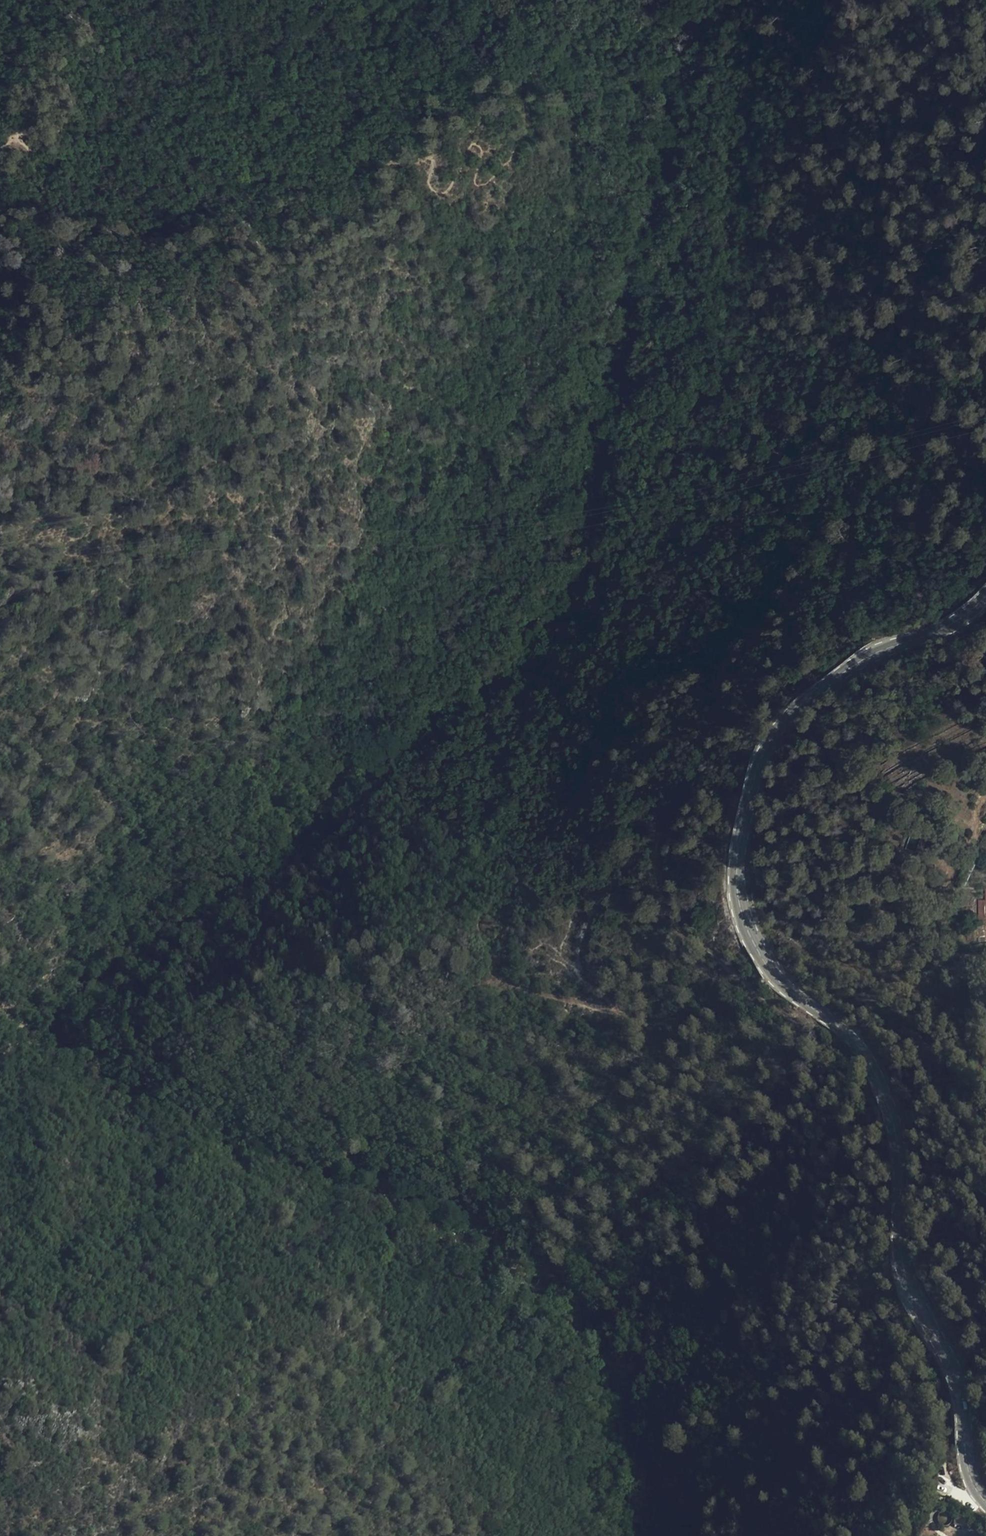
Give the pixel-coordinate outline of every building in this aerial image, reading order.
[(970,862),(976,861),(981,852),(975,852),(970,862)] [(972,870),(976,861),(970,862),(966,870),(972,870)] [(967,880),(972,870),(966,870),(961,880),(967,880)] [(963,888),(967,880),(961,880),(956,888),(963,888)] [(985,937),(983,925),(977,926),(979,937),(985,937)] [(964,1515),(955,1514),(954,1525),(970,1526),(970,1519),(964,1519),(964,1515)]
